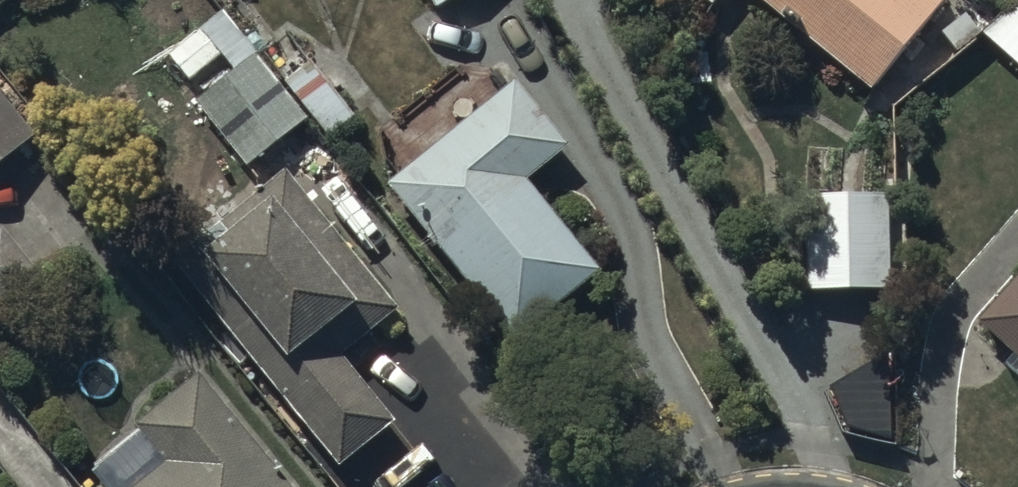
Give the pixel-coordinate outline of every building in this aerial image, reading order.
[(435,9),(451,0),(429,0),(435,9)] [(866,92),(925,19),(934,25),(946,10),(939,5),(944,0),(755,0),(866,92)] [(980,35),(1017,69),(1017,3),(980,35)] [(307,120),(221,13),(161,61),(247,168),(307,120)] [(514,82),(386,187),(514,347),(602,276),(527,184),(569,149),(514,82)] [(37,136),(0,91),(0,167),(37,136)] [(172,262),(339,466),(395,422),(343,356),(398,310),(288,170),(172,262)] [(887,195),(801,196),(804,292),(887,292),(887,195)] [(973,323),(1009,355),(1002,363),(1017,378),(1017,274),(973,323)] [(199,375),(136,427),(140,432),(92,468),(108,486),(291,486),(199,375)]
